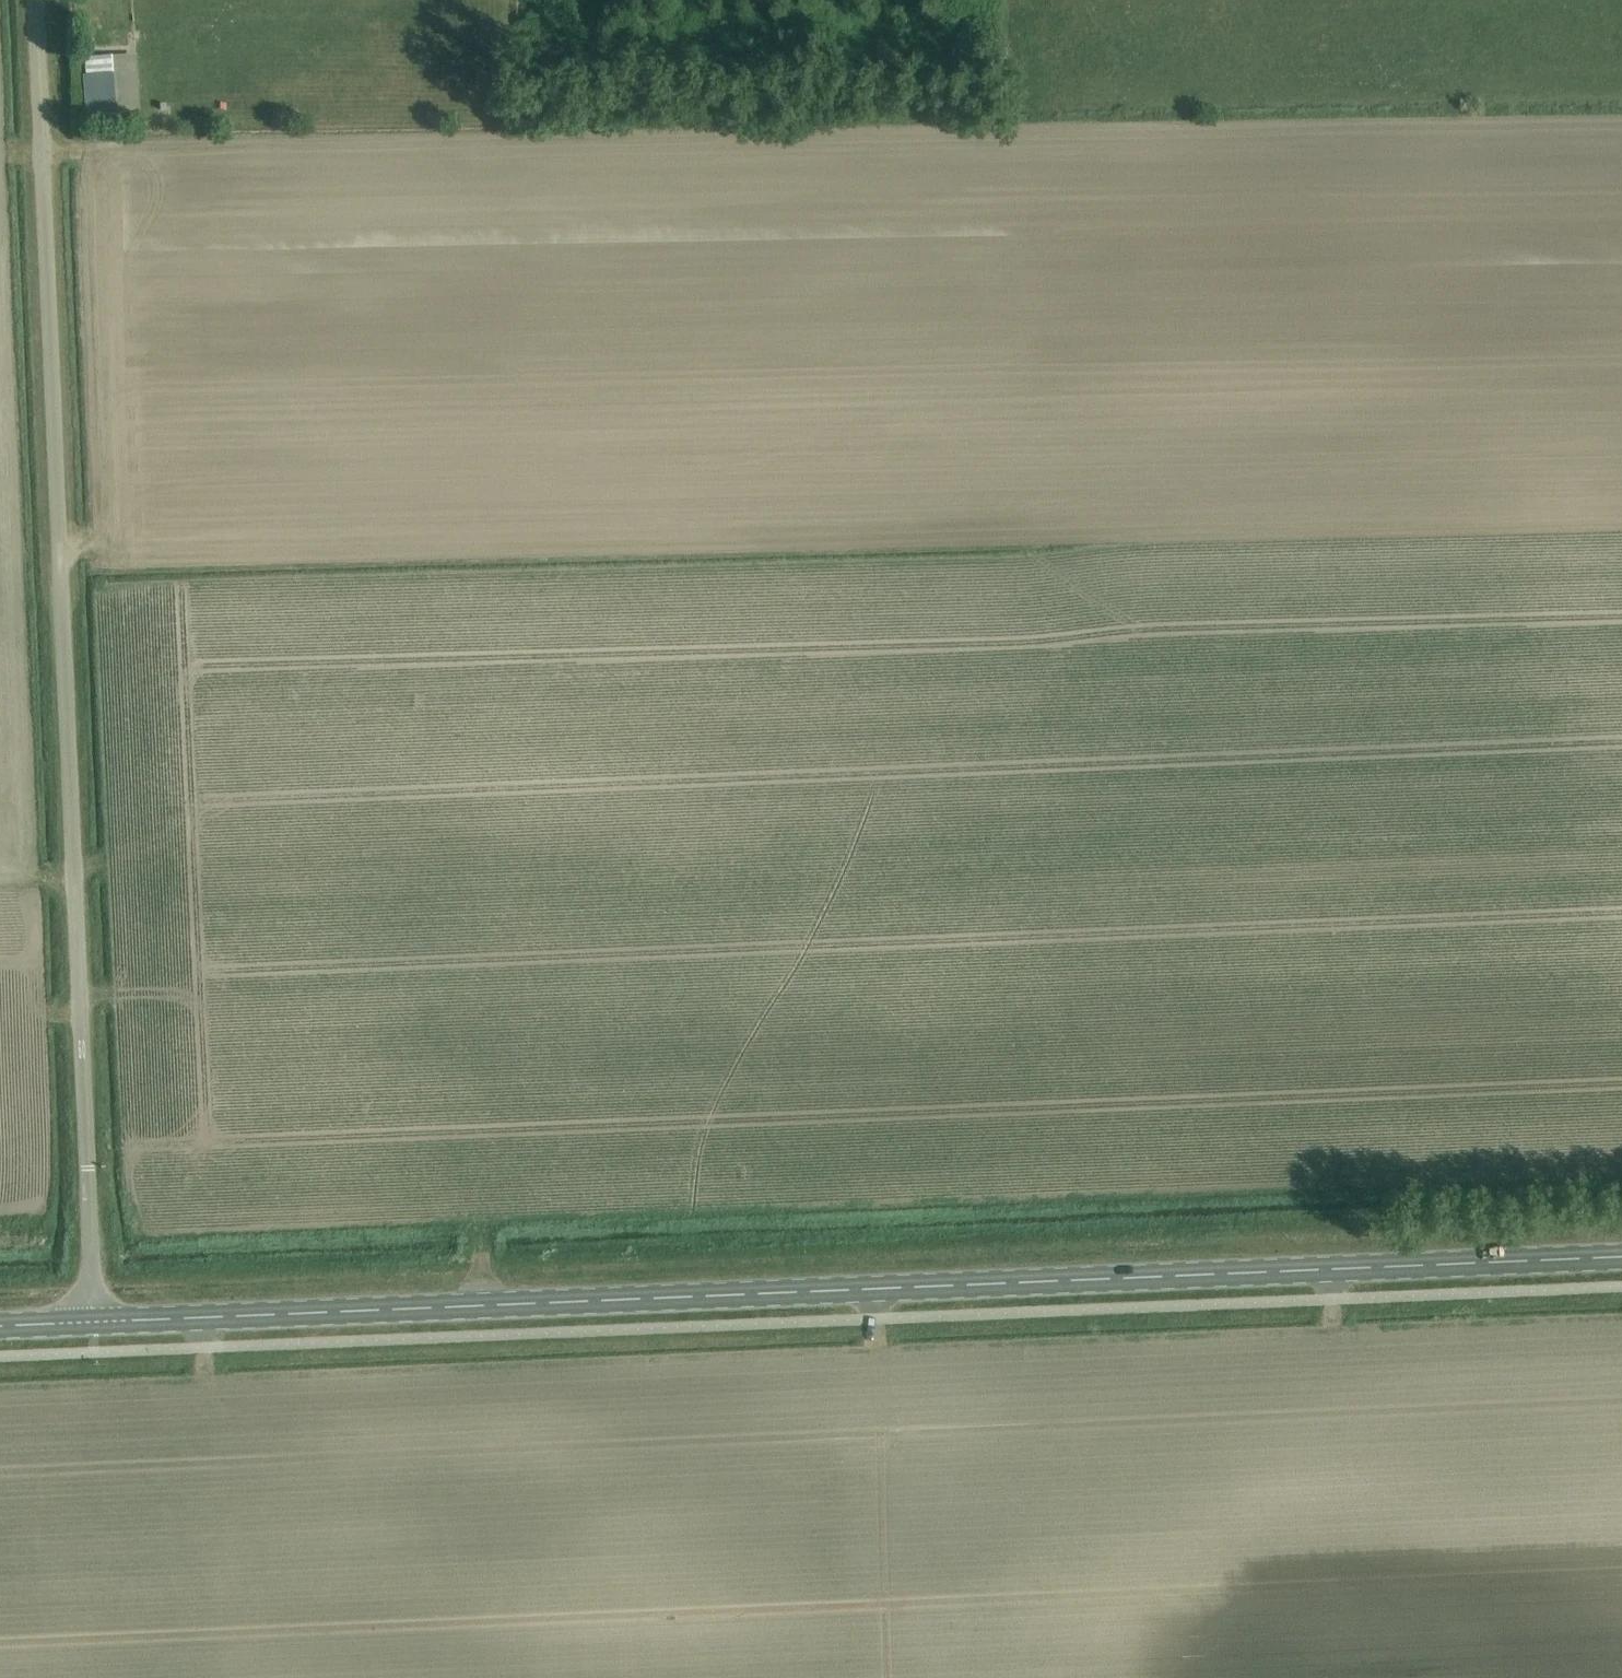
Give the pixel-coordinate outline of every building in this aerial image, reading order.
[(112,57),(85,58),(89,115),(116,114),(112,57)]
